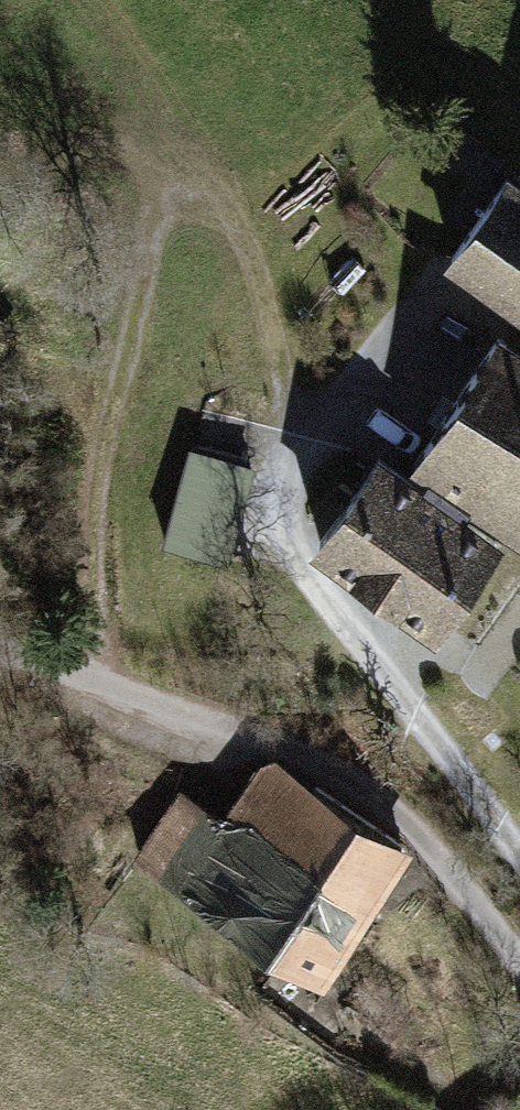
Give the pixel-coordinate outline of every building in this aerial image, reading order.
[(438,277),(519,327),(519,185),(501,174),(438,277)] [(14,328),(0,318),(0,347),(14,328)] [(519,534),(519,349),(492,331),(408,463),(519,534)] [(192,445),(164,540),(224,558),(253,464),(192,445)] [(370,461),(309,552),(440,638),(501,547),(370,461)] [(179,795),(135,861),(323,987),(414,851),(263,750),(216,820),(179,795)]
